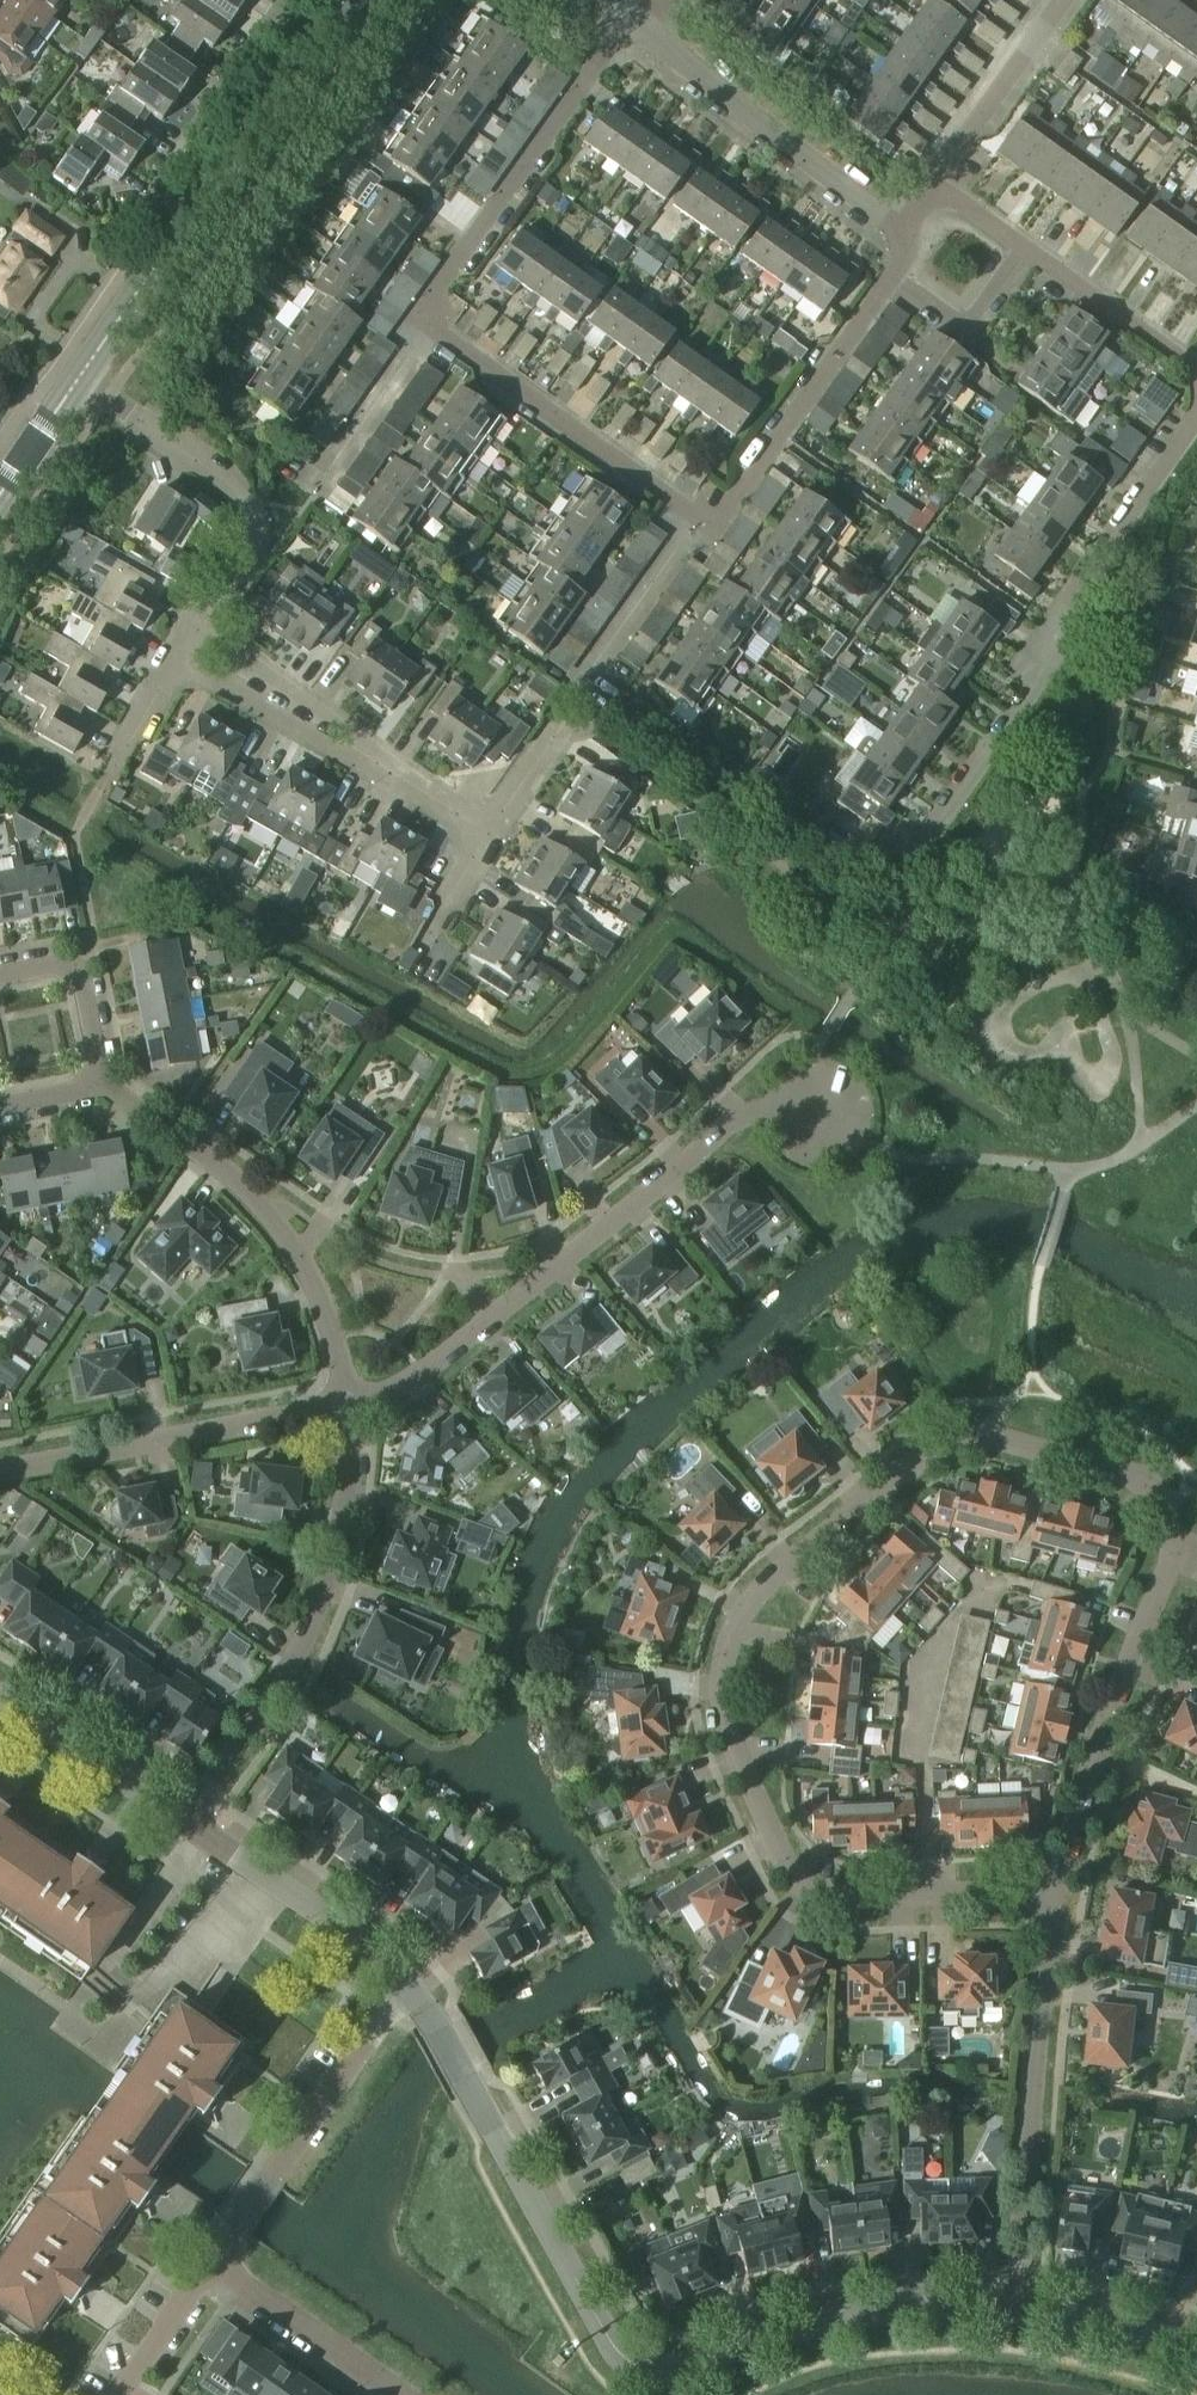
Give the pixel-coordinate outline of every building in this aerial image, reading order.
[(38,6),(30,0),(8,0),(10,1),(2,12),(38,38),(53,17),(38,6)] [(38,6),(53,17),(66,0),(30,0),(38,6)] [(192,0),(183,0),(169,19),(179,26),(171,37),(195,54),(203,42),(213,49),(229,25),(192,0)] [(229,25),(246,2),(243,0),(192,0),(229,25)] [(452,0),(435,0),(428,10),(444,22),(457,3),(452,0)] [(782,45),(782,44),(788,48),(802,29),(796,24),(762,0),(754,0),(749,7),(740,0),(730,0),(726,6),(782,45)] [(806,0),(762,0),(796,24),(810,5),(811,3),(806,0)] [(811,3),(810,5),(816,9),(822,0),(806,0),(811,3)] [(963,53),(965,48),(954,40),(966,23),(933,0),(930,0),(916,20),(963,53)] [(970,15),(968,17),(981,26),(986,19),(975,11),(982,0),(949,0),(970,15)] [(1125,27),(1124,27),(1143,0),(1106,0),(1100,9),(1113,19),(1108,26),(1120,35),(1125,27)] [(1177,2),(1174,0),(1143,0),(1124,27),(1125,27),(1120,35),(1125,27),(1136,35),(1131,43),(1143,51),(1148,44),(1148,43),(1177,2)] [(1171,60),(1196,23),(1196,17),(1177,2),(1148,43),(1148,44),(1160,52),(1155,60),(1167,68),(1172,61),(1171,60)] [(124,6),(115,18),(128,27),(136,14),(124,6)] [(782,45),(726,6),(721,13),(741,27),(732,39),(764,62),(768,65),(782,45)] [(38,38),(2,12),(0,14),(0,61),(2,63),(3,62),(8,74),(21,75),(31,63),(29,62),(24,58),(38,38)] [(850,15),(844,15),(838,23),(849,31),(857,20),(850,15)] [(467,39),(513,72),(528,51),(482,18),(467,39)] [(963,53),(916,20),(902,39),(948,72),(951,68),(940,60),(948,47),(960,56),(963,53)] [(1195,76),(1196,73),(1196,23),(1171,60),(1172,61),(1184,69),(1178,77),(1189,84),(1190,85),(1195,77),(1195,76)] [(85,40),(95,47),(104,33),(95,26),(85,40)] [(407,34),(399,46),(408,53),(417,41),(407,34)] [(834,52),(835,52),(839,45),(840,44),(826,35),(821,42),(834,52)] [(195,54),(171,37),(162,49),(153,42),(136,66),(180,95),(196,72),(187,65),(195,54)] [(513,72),(467,39),(454,58),(499,91),(513,72)] [(888,59),(934,92),(937,88),(925,80),(934,67),(946,76),(948,72),(902,39),(888,59)] [(85,40),(76,53),(85,60),(95,47),(85,40)] [(1096,61),(1104,50),(1095,44),(1093,43),(1086,53),(1086,54),(1093,59),(1096,61)] [(1053,75),(1066,85),(1075,72),(1083,60),(1070,51),(1053,75)] [(499,91),(454,58),(440,78),(485,110),(499,91)] [(874,79),(920,112),(923,108),(911,99),(920,87),(932,96),(934,92),(888,59),(874,79)] [(180,95),(136,66),(119,90),(115,87),(106,100),(137,121),(145,109),(162,121),(180,95)] [(426,97),(471,130),(485,110),(440,78),(426,97)] [(1175,78),(1166,91),(1178,99),(1187,86),(1175,78)] [(860,99),(906,132),(909,128),(897,119),(906,107),(918,116),(920,112),(874,79),(860,99)] [(542,100),(550,89),(540,82),(532,93),(542,100)] [(817,94),(809,88),(806,92),(814,98),(817,94)] [(560,95),(550,89),(542,100),(552,107),(560,95)] [(457,150),(471,130),(426,97),(411,118),(457,150)] [(860,99),(845,120),(878,144),(876,146),(889,155),(895,147),(883,139),(892,127),(903,135),(906,132),(860,99)] [(137,121),(106,100),(97,113),(101,116),(84,140),(127,170),(145,144),(128,132),(137,121)] [(998,152),(1022,169),(1051,128),(1050,127),(1038,119),(1044,111),(1032,103),(998,152)] [(26,106),(20,116),(30,124),(37,114),(26,106)] [(605,157),(638,111),(634,108),(626,120),(609,108),(585,142),(605,157)] [(638,111),(605,157),(625,171),(658,125),(654,122),(646,134),(634,126),(642,114),(638,111)] [(1050,127),(1051,128),(1022,169),(1045,186),(1075,145),(1073,144),(1062,135),(1073,119),(1064,113),(1058,121),(1056,120),(1050,127)] [(457,150),(411,118),(398,137),(443,169),(457,150)] [(515,139),(523,128),(513,121),(505,132),(515,139)] [(658,125),(625,171),(645,185),(678,139),(674,136),(666,148),(654,139),(662,128),(658,125)] [(523,128),(515,139),(524,146),(532,134),(523,128)] [(331,136),(318,154),(333,164),(345,146),(331,136)] [(1073,144),(1075,145),(1045,186),(1069,202),(1098,161),(1097,160),(1085,152),(1090,144),(1079,136),(1073,144)] [(127,170),(84,140),(80,137),(52,178),(76,194),(96,166),(118,183),(127,170)] [(443,169),(398,137),(384,156),(374,148),(365,160),(385,174),(384,175),(414,196),(423,184),(430,188),(443,169)] [(1152,176),(1169,151),(1150,138),(1133,162),(1152,176)] [(645,185),(666,200),(666,201),(691,167),(693,169),(702,157),(694,151),(686,162),(674,154),(682,142),(678,139),(645,185)] [(1097,160),(1098,161),(1069,202),(1092,219),(1121,178),(1121,177),(1108,169),(1114,161),(1102,153),(1097,160)] [(13,185),(21,172),(0,158),(0,176),(13,185)] [(487,178),(495,167),(485,160),(477,171),(487,178)] [(487,178),(496,185),(504,173),(495,167),(487,178)] [(1121,177),(1121,178),(1092,219),(1117,236),(1146,195),(1132,185),(1137,178),(1126,170),(1121,177)] [(414,196),(384,175),(381,179),(370,171),(350,198),(362,206),(361,208),(407,241),(423,219),(406,207),(414,196)] [(674,205),(695,220),(727,175),(723,172),(715,183),(698,171),(674,205)] [(727,175),(695,220),(714,234),(747,189),(743,186),(734,197),(722,189),(731,177),(727,175)] [(1128,237),(1152,254),(1181,213),(1168,204),(1174,196),(1163,188),(1128,237)] [(747,189),(714,234),(735,249),(759,216),(762,218),(771,206),(763,200),(754,211),(742,203),(751,191),(747,189)] [(1181,213),(1152,254),(1175,271),(1196,241),(1196,225),(1192,221),(1196,213),(1186,205),(1181,213)] [(407,241),(361,208),(347,227),(393,260),(407,241)] [(15,313),(46,268),(39,264),(48,252),(51,254),(63,237),(28,213),(7,242),(12,245),(2,258),(6,261),(0,269),(0,302),(15,313)] [(743,255),(764,270),(797,224),(792,221),(784,232),(767,220),(743,255)] [(278,222),(273,229),(283,237),(288,229),(278,222)] [(797,224),(764,270),(783,284),(817,238),(811,234),(803,246),(792,238),(800,226),(797,224)] [(393,260),(347,227),(333,247),(379,280),(393,260)] [(502,270),(514,278),(517,281),(542,247),(521,232),(497,265),(495,263),(485,276),(493,282),(502,270)] [(620,263),(633,244),(619,235),(606,254),(620,263)] [(817,238),(783,284),(803,298),(836,252),(832,249),(824,261),(812,252),(820,240),(817,238)] [(1175,271),(1196,286),(1196,241),(1175,271)] [(379,280),(333,247),(319,266),(366,299),(379,280)] [(542,247),(517,281),(514,278),(505,290),(513,296),(521,284),(534,293),(537,295),(562,261),(542,247)] [(634,261),(654,275),(664,261),(644,247),(634,261)] [(836,252),(803,298),(824,313),(848,279),(850,281),(859,268),(852,263),(843,275),(831,266),(839,255),(836,252)] [(663,266),(672,272),(678,263),(669,256),(663,266)] [(562,261),(537,295),(534,293),(525,304),(533,310),(541,298),(553,307),(557,309),(581,275),(562,261)] [(413,280),(422,269),(412,262),(404,274),(413,280)] [(366,299),(319,266),(306,285),(316,292),(315,294),(361,326),(363,324),(353,317),(366,299)] [(422,269),(413,280),(423,287),(431,276),(422,269)] [(684,279),(692,285),(697,278),(689,273),(684,279)] [(581,275),(557,309),(553,307),(545,318),(552,324),(561,312),(578,324),(602,290),(581,275)] [(594,327),(607,336),(610,338),(635,304),(614,289),(590,322),(588,321),(579,333),(585,337),(586,339),(594,327)] [(361,326),(315,294),(301,313),(347,346),(361,326)] [(386,320),(394,308),(384,301),(376,312),(386,320)] [(607,336),(598,347),(606,353),(614,342),(626,350),(630,353),(655,318),(635,304),(610,338),(607,336)] [(403,315),(394,308),(386,320),(395,326),(403,315)] [(1053,336),(1103,371),(1114,355),(1101,346),(1108,336),(1072,310),(1053,336)] [(347,346),(301,313),(287,333),(332,366),(347,346)] [(630,353),(626,350),(618,362),(626,367),(634,356),(651,368),(676,333),(655,318),(630,353)] [(872,329),(880,335),(889,324),(880,318),(872,329)] [(520,333),(522,326),(505,319),(496,342),(529,355),(536,339),(520,333)] [(204,331),(211,336),(218,325),(211,321),(204,331)] [(889,324),(880,335),(891,342),(899,331),(889,324)] [(770,339),(802,358),(809,346),(777,327),(770,339)] [(332,366),(287,333),(274,352),(319,385),(332,366)] [(568,337),(559,349),(571,357),(585,337),(579,333),(568,337)] [(964,387),(979,365),(933,333),(918,354),(964,387)] [(377,335),(373,341),(392,355),(398,347),(378,334),(377,336),(377,335)] [(1036,360),(1072,386),(1072,385),(1086,395),(1103,371),(1053,336),(1036,360)] [(699,359),(678,344),(655,378),(652,376),(643,388),(651,394),(659,382),(671,391),(675,394),(699,359)] [(319,385),(274,352),(260,371),(306,403),(319,385)] [(964,387),(918,354),(904,372),(950,405),(964,387)] [(853,374),(861,363),(853,357),(845,368),(853,374)] [(675,394),(671,391),(663,403),(671,408),(679,396),(691,405),(695,408),(719,373),(699,359),(675,394)] [(1036,360),(1018,385),(1074,424),(1092,399),(1086,395),(1072,385),(1072,386),(1036,360)] [(445,376),(426,363),(420,370),(440,385),(445,376)] [(861,363),(853,374),(864,382),(872,370),(861,363)] [(363,375),(354,368),(348,377),(347,377),(346,379),(355,386),(363,375)] [(306,403),(260,371),(247,390),(266,403),(257,415),(272,426),(281,414),(292,422),(306,403)] [(950,405),(904,372),(891,392),(936,425),(950,405)] [(719,373),(695,408),(691,405),(683,417),(691,422),(699,411),(711,419),(715,422),(739,388),(719,373)] [(363,375),(355,386),(365,393),(373,382),(363,375)] [(1139,397),(1165,415),(1180,395),(1154,377),(1139,397)] [(1004,386),(999,393),(1014,405),(1020,397),(1004,386)] [(492,441),(506,421),(461,388),(446,409),(492,441)] [(715,422),(711,419),(703,431),(710,436),(719,425),(736,437),(760,402),(739,388),(715,422)] [(936,425),(891,392),(877,411),(923,444),(936,425)] [(817,407),(825,413),(833,402),(825,396),(817,407)] [(413,422),(416,417),(413,422),(403,415),(411,404),(401,397),(393,408),(412,422),(413,422)] [(1139,397),(1132,407),(1156,426),(1157,425),(1157,426),(1165,415),(1139,397)] [(833,402),(825,413),(836,421),(844,409),(833,402)] [(411,404),(403,415),(413,422),(416,417),(421,411),(411,404)] [(328,425),(336,414),(326,407),(318,418),(328,425)] [(492,441),(446,409),(432,429),(478,461),(492,441)] [(863,431),(909,464),(923,444),(877,411),(863,431)] [(336,414),(328,425),(338,431),(345,421),(336,414)] [(426,424),(416,417),(413,422),(412,422),(411,424),(421,431),(426,424)] [(1109,448),(1130,463),(1146,439),(1126,425),(1109,448)] [(478,461),(432,429),(418,448),(464,480),(478,461)] [(665,457),(679,440),(668,431),(654,448),(665,457)] [(909,464),(863,431),(848,451),(894,484),(909,464)] [(1073,442),(1059,432),(1048,448),(1064,459),(1048,482),(1084,508),(1102,483),(1111,490),(1119,479),(1093,461),(1073,442)] [(376,455),(383,443),(374,437),(366,448),(376,455)] [(1093,461),(1119,479),(1127,467),(1126,467),(1127,466),(1087,438),(1080,447),(1073,442),(1093,461)] [(977,469),(987,476),(1005,452),(989,440),(980,452),(986,456),(977,469)] [(376,455),(385,461),(393,450),(383,443),(376,455)] [(395,461),(440,494),(440,493),(450,500),(464,480),(418,448),(405,467),(395,460),(395,461)] [(678,449),(677,467),(698,468),(699,450),(678,449)] [(381,481),(426,513),(440,494),(395,461),(381,481)] [(792,482),(773,468),(768,476),(787,489),(792,482)] [(977,469),(969,481),(979,488),(987,476),(977,469)] [(348,494),(356,482),(346,475),(338,487),(348,494)] [(572,499),(618,531),(632,511),(586,478),(572,499)] [(366,501),(412,533),(426,513),(381,481),(366,501)] [(356,482),(348,494),(357,500),(365,489),(356,482)] [(1084,508),(1048,482),(1030,506),(1067,532),(1084,508)] [(202,494),(191,507),(162,489),(136,530),(168,551),(192,513),(214,530),(227,514),(202,494)] [(836,544),(851,523),(805,491),(790,511),(836,544)] [(618,531),(572,499),(558,518),(604,550),(618,531)] [(412,533),(366,501),(352,520),(398,552),(412,533)] [(916,510),(904,501),(895,514),(907,523),(921,533),(932,519),(924,513),(923,515),(916,510)] [(741,514),(749,520),(757,509),(749,502),(741,514)] [(930,505),(924,513),(932,519),(938,511),(930,505)] [(1067,532),(1030,506),(1012,532),(1049,557),(1067,532)] [(757,509),(749,520),(760,527),(768,516),(757,509)] [(836,544),(790,511),(777,531),(822,563),(836,544)] [(544,537),(590,569),(604,550),(558,518),(544,537)] [(648,521),(643,529),(662,543),(668,535),(648,521)] [(79,542),(84,533),(70,525),(62,539),(72,544),(79,542)] [(822,563),(777,531),(763,550),(809,582),(822,563)] [(1049,557),(1012,532),(995,556),(1016,571),(1007,582),(1033,600),(1041,588),(1031,581),(1049,557)] [(917,541),(904,533),(875,573),(887,582),(917,541)] [(530,557),(586,596),(576,589),(590,569),(544,537),(530,557)] [(397,569),(358,540),(346,557),(385,585),(397,569)] [(713,553),(722,559),(730,548),(721,541),(713,553)] [(175,548),(161,573),(182,585),(196,560),(175,548)] [(730,548),(722,559),(732,566),(740,555),(730,548)] [(809,582),(763,550),(749,569),(795,601),(809,582)] [(78,592),(77,593),(143,630),(156,607),(145,600),(155,582),(101,551),(90,571),(117,586),(104,607),(78,592)] [(616,567),(625,574),(633,562),(624,556),(616,567)] [(572,616),(586,596),(530,557),(526,562),(536,569),(526,583),(572,616)] [(686,565),(705,579),(710,571),(691,558),(686,565)] [(633,562),(625,574),(635,581),(643,570),(633,562)] [(270,629),(284,640),(321,588),(325,582),(322,580),(304,567),(300,572),(288,563),(278,576),(270,571),(258,588),(266,594),(265,595),(266,595),(263,599),(274,607),(265,620),(273,626),(270,629)] [(795,601),(749,569),(735,588),(782,621),(795,601)] [(463,571),(455,583),(463,588),(471,576),(463,571)] [(409,581),(407,580),(396,573),(395,572),(386,585),(395,591),(403,590),(409,581)] [(782,621),(735,588),(735,589),(725,582),(711,602),(757,634),(770,615),(780,623),(782,621)] [(572,616),(526,583),(511,603),(558,636),(572,616)] [(321,588),(284,640),(299,650),(301,646),(309,652),(325,629),(336,636),(332,641),(333,642),(354,612),(321,588)] [(667,592),(659,603),(667,609),(675,598),(667,592)] [(667,592),(675,598),(667,609),(678,616),(682,611),(686,605),(667,592)] [(143,630),(77,593),(66,612),(93,627),(81,649),(54,633),(54,634),(120,671),(133,648),(122,641),(131,624),(143,631),(143,630)] [(597,613),(605,602),(596,595),(588,606),(597,613)] [(980,654),(981,652),(986,654),(993,645),(989,640),(998,629),(1007,636),(1016,624),(1014,623),(1020,615),(997,598),(991,606),(991,605),(982,617),(962,602),(944,627),(935,621),(935,622),(980,654)] [(605,602),(597,613),(607,620),(615,609),(605,602)] [(757,634),(711,602),(697,621),(743,654),(757,634)] [(873,616),(883,623),(892,609),(882,602),(873,616)] [(558,636),(511,603),(497,623),(543,656),(558,636)] [(873,616),(865,627),(875,634),(883,623),(873,616)] [(743,654),(697,621),(684,640),(730,673),(743,654)] [(352,688),(366,698),(397,655),(375,640),(381,631),(370,622),(348,653),(349,653),(352,648),(363,656),(347,679),(354,684),(352,688)] [(980,654),(935,622),(918,646),(926,652),(926,653),(962,678),(980,654)] [(632,642),(640,648),(648,636),(640,630),(632,642)] [(120,671),(54,634),(43,653),(70,668),(58,690),(31,675),(30,675),(38,680),(96,712),(110,689),(98,682),(102,675),(108,665),(119,672),(120,671)] [(578,641),(568,634),(560,645),(570,652),(578,641)] [(648,636),(640,648),(651,655),(659,644),(648,636)] [(730,673),(684,640),(669,661),(715,693),(730,673)] [(578,641),(570,652),(580,659),(588,647),(578,641)] [(820,652),(832,660),(838,652),(826,644),(820,652)] [(838,664),(848,671),(857,659),(847,652),(838,664)] [(962,678),(926,653),(908,678),(920,686),(920,685),(945,704),(946,703),(945,702),(962,678)] [(1156,659),(1139,654),(1131,678),(1149,683),(1156,659)] [(397,655),(366,698),(380,708),(383,705),(390,710),(407,687),(417,695),(414,700),(436,670),(424,661),(418,670),(397,655)] [(715,693),(669,661),(655,681),(680,699),(672,710),(692,725),(701,713),(715,693)] [(1,686),(12,669),(0,662),(0,686),(1,686)] [(522,676),(528,667),(520,662),(514,670),(522,676)] [(838,664),(833,671),(830,676),(839,683),(848,671),(838,664)] [(96,712),(38,680),(30,675),(20,694),(47,710),(34,732),(73,754),(86,730),(75,723),(85,706),(96,713),(96,712)] [(1151,685),(1131,679),(1125,697),(1146,704),(1151,685)] [(448,756),(478,714),(457,698),(463,689),(451,681),(430,711),(430,712),(434,707),(445,714),(428,737),(436,743),(433,746),(448,756)] [(946,703),(945,704),(920,685),(920,686),(903,709),(939,735),(957,710),(946,703)] [(777,711),(790,719),(796,709),(784,700),(777,711)] [(448,756),(462,766),(464,763),(472,768),(481,755),(493,764),(500,754),(508,760),(526,734),(518,728),(522,723),(502,709),(491,723),(478,714),(448,756)] [(939,735),(903,709),(886,733),(922,759),(939,735)] [(197,770),(198,770),(222,728),(200,716),(185,742),(172,735),(155,766),(169,774),(189,785),(197,770)] [(856,749),(874,726),(863,717),(845,740),(856,749)] [(222,728),(198,770),(189,786),(235,812),(244,796),(233,789),(245,767),(233,760),(244,741),(222,728)] [(922,759),(886,733),(879,744),(872,739),(869,738),(866,738),(864,741),(859,747),(858,747),(856,750),(904,784),(905,783),(910,785),(916,775),(914,771),(922,759)] [(904,784),(856,750),(856,751),(867,759),(850,784),(850,785),(838,802),(865,821),(870,815),(888,828),(896,816),(886,809),(904,784)] [(289,822),(313,780),(291,767),(276,794),(264,787),(262,790),(251,784),(244,796),(235,812),(279,836),(288,821),(289,822)] [(574,791),(614,816),(628,794),(634,797),(642,785),(617,768),(609,781),(588,768),(574,791)] [(731,778),(724,788),(736,796),(743,786),(731,778)] [(313,780),(289,822),(280,837),(326,863),(338,842),(327,836),(338,816),(326,809),(335,792),(313,780)] [(647,792),(647,796),(663,794),(651,785),(647,792)] [(109,799),(119,805),(126,793),(115,787),(109,799)] [(1177,787),(1169,815),(1192,822),(1187,839),(1196,841),(1196,793),(1177,787)] [(572,839),(598,855),(606,843),(600,839),(614,816),(574,791),(559,814),(580,827),(572,839)] [(380,873),(404,831),(382,819),(371,839),(358,831),(348,849),(338,842),(326,863),(351,877),(359,862),(380,873)] [(832,827),(826,836),(846,851),(853,841),(832,827)] [(426,844),(404,831),(380,873),(371,889),(406,908),(423,877),(411,870),(426,844)] [(1187,839),(1164,832),(1150,878),(1191,890),(1195,877),(1196,877),(1196,841),(1187,839)] [(529,862),(569,887),(584,864),(590,868),(598,855),(572,839),(564,852),(544,838),(529,862)] [(3,923),(33,917),(24,870),(25,870),(22,857),(12,859),(16,876),(10,877),(6,873),(0,874),(0,906),(3,923)] [(69,861),(54,864),(59,890),(74,888),(69,861)] [(528,910),(565,934),(581,943),(589,930),(586,928),(561,900),(569,887),(529,862),(515,885),(535,898),(528,910)] [(54,864),(25,870),(24,870),(33,917),(63,911),(59,890),(54,864)] [(1123,871),(1118,884),(1134,889),(1135,889),(1139,878),(1140,876),(1123,871)] [(303,902),(288,893),(281,906),(296,914),(303,902)] [(484,932),(525,958),(539,935),(557,947),(565,934),(528,910),(520,922),(499,909),(484,932)] [(484,932),(470,955),(491,969),(483,981),(509,997),(517,984),(526,982),(537,965),(525,958),(484,932)] [(129,950),(135,980),(182,971),(176,941),(129,950)] [(656,971),(668,982),(688,959),(676,949),(656,971)] [(415,962),(406,957),(401,965),(411,971),(415,962)] [(195,968),(182,971),(135,980),(141,1010),(188,1001),(186,989),(181,986),(180,981),(197,978),(195,968)] [(438,988),(461,1003),(471,988),(448,974),(438,988)] [(672,1022),(656,1036),(684,1062),(695,1052),(705,1063),(716,1052),(719,1055),(721,1054),(721,1053),(721,1052),(721,1051),(721,1050),(721,1049),(720,1049),(725,1045),(726,1045),(727,1046),(728,1046),(730,1045),(731,1043),(729,1040),(747,1023),(744,1020),(745,1014),(742,1007),(736,1005),(730,1006),(717,992),(678,1029),(672,1022)] [(188,1001),(141,1010),(146,1039),(194,1030),(194,1031),(207,1029),(205,1019),(188,1022),(187,1017),(190,1012),(188,1001)] [(638,1036),(646,1028),(631,1012),(622,1021),(638,1036)] [(219,1024),(218,1015),(205,1018),(205,1019),(207,1029),(220,1026),(219,1024)] [(200,1061),(194,1031),(194,1030),(146,1039),(152,1070),(200,1061)] [(260,1043),(225,1095),(241,1105),(236,1113),(251,1123),(249,1127),(262,1136),(264,1132),(268,1135),(274,1126),(281,1131),(300,1104),(292,1099),(294,1095),(289,1091),(285,1074),(292,1064),(260,1043)] [(596,1080),(621,1105),(631,1095),(653,1117),(657,1113),(663,1113),(671,1105),(671,1099),(675,1095),(660,1080),(660,1077),(649,1066),(646,1066),(640,1060),(628,1072),(616,1060),(596,1080)] [(530,1115),(524,1088),(493,1087),(492,1114),(530,1115)] [(567,1116),(552,1128),(565,1170),(578,1159),(577,1158),(582,1154),(592,1167),(618,1146),(590,1111),(579,1120),(577,1118),(567,1116)] [(301,1158),(310,1164),(308,1167),(320,1175),(322,1172),(334,1180),(339,1173),(352,1181),(376,1146),(361,1136),(357,1142),(326,1121),(301,1158)] [(543,1131),(539,1132),(546,1155),(555,1152),(550,1135),(543,1131)] [(491,1174),(487,1178),(490,1187),(495,1189),(504,1219),(533,1210),(523,1173),(536,1169),(527,1137),(501,1145),(507,1164),(489,1169),(491,1174)] [(89,1149),(100,1209),(101,1208),(98,1196),(128,1190),(123,1164),(119,1143),(89,1149)] [(59,1154),(68,1201),(80,1199),(82,1194),(88,1193),(91,1210),(100,1209),(89,1149),(59,1154)] [(144,1196),(141,1181),(146,1180),(153,1186),(168,1164),(146,1149),(138,1162),(123,1164),(128,1190),(130,1198),(144,1196)] [(382,1212),(400,1218),(399,1219),(402,1220),(402,1219),(408,1220),(408,1222),(410,1223),(410,1221),(428,1227),(435,1204),(455,1210),(463,1163),(431,1153),(429,1159),(407,1153),(397,1171),(399,1172),(397,1177),(394,1176),(382,1212)] [(39,1207),(38,1207),(40,1220),(50,1218),(47,1201),(52,1200),(57,1203),(68,1201),(59,1154),(30,1160),(39,1207)] [(0,1166),(0,1170),(8,1213),(38,1207),(39,1207),(30,1160),(0,1166)] [(716,1222),(701,1234),(726,1264),(747,1248),(741,1240),(767,1219),(748,1194),(750,1192),(741,1181),(739,1183),(737,1180),(734,1182),(732,1180),(721,1189),(723,1191),(716,1197),(717,1199),(712,1203),(710,1201),(704,1206),(716,1222)] [(761,1200),(771,1211),(778,1206),(768,1194),(761,1200)] [(163,1231),(140,1257),(166,1280),(189,1254),(211,1273),(234,1247),(213,1228),(217,1224),(203,1212),(199,1216),(182,1200),(158,1226),(163,1231)] [(773,1215),(780,1224),(788,1218),(780,1209),(773,1215)] [(52,1232),(50,1221),(42,1223),(44,1234),(52,1232)] [(124,1232),(114,1225),(106,1238),(106,1239),(115,1245),(124,1232)] [(1,1251),(8,1241),(0,1235),(0,1251),(1,1251)] [(45,1248),(33,1239),(27,1248),(40,1257),(46,1248),(45,1248)] [(103,1239),(95,1251),(104,1258),(113,1245),(103,1239)] [(615,1278),(636,1304),(665,1280),(676,1294),(697,1277),(676,1252),(664,1262),(652,1248),(632,1264),(629,1261),(615,1272),(618,1276),(615,1278)] [(106,1273),(97,1287),(109,1295),(118,1281),(106,1273)] [(94,1289),(86,1301),(98,1309),(106,1297),(94,1289)] [(67,1295),(58,1308),(68,1314),(76,1302),(67,1295)] [(218,1309),(222,1329),(236,1326),(244,1371),(253,1369),(253,1372),(267,1370),(266,1367),(292,1362),(291,1357),(294,1354),(295,1350),(294,1345),(292,1342),(287,1340),(286,1335),(279,1336),(275,1317),(268,1318),(265,1301),(218,1309)] [(556,1323),(540,1336),(562,1363),(577,1352),(580,1356),(596,1343),(607,1356),(627,1340),(600,1306),(588,1316),(581,1308),(559,1326),(556,1323)] [(37,1331),(38,1332),(50,1340),(57,1330),(44,1322),(37,1331)] [(174,1327),(164,1332),(168,1342),(179,1337),(174,1327)] [(85,1377),(75,1379),(79,1397),(88,1396),(89,1397),(115,1392),(115,1397),(133,1393),(132,1389),(135,1388),(132,1372),(154,1367),(148,1340),(134,1331),(125,1333),(125,1332),(101,1336),(105,1355),(81,1359),(85,1377)] [(33,1337),(27,1347),(40,1356),(46,1346),(33,1337)] [(0,1362),(0,1382),(17,1390),(29,1364),(5,1352),(0,1362)] [(477,1394),(480,1397),(480,1403),(486,1411),(493,1411),(503,1423),(518,1411),(527,1421),(540,1409),(543,1412),(557,1400),(532,1371),(519,1382),(504,1365),(489,1377),(492,1381),(490,1383),(485,1384),(481,1387),(480,1392),(477,1394)] [(849,1373),(820,1396),(850,1433),(863,1422),(869,1430),(901,1404),(894,1396),(902,1390),(889,1375),(882,1381),(876,1373),(859,1386),(849,1373)] [(756,1471),(766,1483),(769,1480),(783,1498),(789,1494),(791,1497),(796,1498),(800,1496),(803,1492),(803,1488),(801,1484),(821,1468),(812,1457),(824,1447),(797,1412),(775,1430),(785,1442),(757,1464),(760,1468),(756,1471)] [(406,1454),(401,1480),(418,1483),(417,1485),(420,1490),(429,1492),(434,1488),(434,1487),(437,1487),(442,1466),(458,1452),(468,1465),(482,1453),(453,1419),(440,1430),(435,1423),(416,1439),(411,1437),(402,1452),(406,1454)] [(196,1491),(214,1490),(213,1460),(194,1461),(196,1491)] [(300,1473),(279,1471),(279,1467),(265,1465),(265,1469),(255,1468),(252,1496),(237,1494),(235,1515),(280,1524),(282,1507),(296,1509),(298,1490),(302,1490),(304,1476),(300,1476),(300,1473)] [(680,1528),(709,1557),(710,1556),(715,1559),(720,1559),(725,1556),(728,1551),(728,1546),(725,1541),(741,1525),(720,1503),(733,1490),(710,1466),(687,1488),(703,1505),(680,1528)] [(971,1530),(983,1483),(982,1483),(980,1489),(974,1488),(971,1484),(959,1480),(954,1497),(941,1494),(931,1531),(947,1535),(950,1524),(971,1530)] [(994,1535),(1006,1489),(983,1483),(971,1530),(994,1535)] [(112,1508),(112,1513),(114,1518),(118,1521),(123,1521),(125,1529),(147,1525),(149,1537),(165,1534),(176,1517),(173,1498),(156,1501),(153,1487),(137,1490),(136,1485),(121,1488),(122,1493),(118,1494),(119,1501),(115,1504),(112,1508)] [(1015,1541),(1016,1541),(1022,1521),(1028,1498),(1016,1495),(1012,1498),(1006,1496),(1007,1489),(1006,1489),(994,1535),(1015,1541)] [(10,1511),(20,1516),(30,1502),(20,1495),(10,1511)] [(1036,1525),(1022,1521),(1016,1541),(1015,1541),(1013,1548),(1031,1553),(1033,1545),(1054,1551),(1066,1505),(1065,1504),(1063,1511),(1057,1509),(1054,1505),(1042,1502),(1036,1525)] [(15,1530),(28,1539),(38,1524),(46,1512),(33,1503),(15,1530)] [(907,1512),(924,1529),(928,1517),(914,1504),(907,1512)] [(1054,1551),(1077,1557),(1089,1510),(1066,1505),(1054,1551)] [(1089,1510),(1077,1557),(1098,1562),(1096,1570),(1112,1574),(1119,1546),(1122,1536),(1108,1532),(1111,1520),(1099,1517),(1095,1519),(1088,1517),(1090,1511),(1089,1510)] [(385,1571),(399,1577),(398,1581),(414,1586),(415,1583),(431,1588),(445,1552),(443,1551),(451,1530),(419,1518),(408,1546),(397,1542),(400,1536),(401,1537),(402,1535),(399,1534),(394,1546),(392,1545),(387,1558),(390,1560),(385,1571)] [(491,1531),(463,1521),(456,1539),(484,1549),(491,1531)] [(936,1563),(937,1564),(948,1552),(926,1533),(917,1544),(901,1530),(885,1548),(921,1579),(936,1563)] [(707,1556),(694,1542),(677,1559),(692,1570),(707,1556)] [(921,1579),(885,1548),(884,1549),(889,1553),(885,1558),(880,1558),(872,1567),(906,1596),(921,1579)] [(1028,1563),(1031,1553),(1013,1548),(1011,1558),(1028,1563)] [(948,1552),(937,1564),(958,1583),(969,1571),(948,1552)] [(206,1595),(232,1612),(240,1600),(260,1614),(271,1598),(267,1595),(278,1579),(274,1576),(278,1572),(260,1560),(257,1564),(246,1557),(235,1573),(226,1567),(206,1595)] [(675,1616),(677,1616),(685,1592),(659,1583),(664,1569),(631,1558),(625,1575),(641,1581),(640,1583),(642,1584),(642,1583),(643,1579),(648,1581),(638,1608),(634,1607),(634,1606),(632,1606),(633,1604),(613,1597),(602,1629),(621,1636),(623,1632),(666,1648),(674,1623),(673,1623),(675,1616)] [(26,1569),(12,1560),(0,1578),(0,1591),(7,1595),(7,1596),(8,1596),(26,1569)] [(906,1596),(872,1567),(865,1575),(865,1580),(861,1585),(856,1581),(855,1582),(890,1614),(906,1596)] [(2,1629),(26,1645),(53,1605),(31,1590),(39,1578),(26,1569),(8,1596),(20,1604),(2,1629)] [(1030,1596),(1042,1600),(1047,1585),(1035,1581),(1030,1596)] [(890,1614),(855,1582),(838,1600),(847,1607),(837,1618),(847,1627),(847,1626),(866,1644),(877,1632),(875,1630),(890,1614)] [(1049,1602),(1043,1623),(1088,1637),(1089,1636),(1082,1634),(1084,1628),(1088,1626),(1092,1614),(1070,1607),(1074,1593),(1047,1585),(1042,1600),(1049,1602)] [(53,1605),(26,1645),(28,1647),(29,1651),(47,1663),(76,1620),(53,1605)] [(936,1624),(943,1615),(934,1607),(926,1616),(936,1624)] [(1009,1613),(997,1610),(994,1622),(1006,1625),(1009,1613)] [(356,1644),(357,1647),(359,1649),(356,1656),(381,1668),(380,1669),(397,1678),(398,1676),(408,1681),(427,1642),(437,1647),(444,1628),(402,1612),(396,1625),(376,1615),(365,1637),(362,1637),(359,1638),(356,1640),(356,1644)] [(930,1754),(960,1760),(992,1619),(962,1613),(930,1754)] [(936,1624),(926,1616),(919,1625),(929,1633),(936,1624)] [(76,1620),(47,1663),(58,1670),(61,1669),(72,1676),(89,1651),(101,1659),(119,1632),(106,1624),(98,1635),(76,1620)] [(1088,1637),(1043,1623),(1035,1646),(1081,1660),(1088,1637)] [(866,1644),(847,1626),(847,1627),(837,1638),(835,1651),(819,1649),(817,1662),(820,1666),(820,1672),(813,1671),(813,1673),(860,1678),(863,1656),(865,1656),(866,1644)] [(119,1709),(147,1668),(124,1653),(132,1641),(119,1632),(101,1659),(114,1667),(96,1693),(106,1700),(107,1704),(113,1708),(117,1707),(119,1709)] [(1081,1661),(1081,1660),(1035,1646),(1024,1643),(1018,1665),(1021,1666),(1019,1674),(1055,1684),(1056,1677),(1071,1682),(1075,1670),(1072,1665),(1074,1659),(1081,1661)] [(996,1669),(999,1657),(987,1654),(984,1666),(996,1669)] [(996,1669),(984,1666),(981,1677),(993,1680),(996,1669)] [(172,1707),(191,1680),(178,1672),(170,1684),(147,1668),(119,1709),(143,1725),(160,1699),(172,1707)] [(587,1668),(591,1701),(607,1699),(608,1704),(612,1709),(618,1710),(621,1736),(616,1738),(613,1744),(614,1750),(618,1754),(624,1756),(625,1758),(663,1753),(660,1734),(666,1733),(662,1707),(657,1708),(654,1689),(643,1691),(641,1676),(587,1668)] [(860,1678),(813,1673),(810,1696),(858,1701),(860,1678)] [(191,1680),(172,1707),(185,1716),(167,1741),(191,1758),(219,1717),(206,1708),(214,1696),(191,1680)] [(1022,1707),(1069,1718),(1069,1717),(1062,1715),(1064,1709),(1068,1706),(1071,1694),(1028,1684),(1022,1707)] [(885,1703),(897,1704),(898,1693),(886,1692),(885,1703)] [(858,1701),(810,1696),(808,1719),(856,1724),(858,1701)] [(885,1703),(884,1715),(896,1716),(897,1704),(885,1703)] [(1166,1733),(1172,1736),(1171,1739),(1196,1752),(1196,1708),(1189,1704),(1180,1720),(1175,1717),(1166,1733)] [(1017,1730),(1063,1741),(1069,1718),(1022,1707),(1017,1730)] [(971,1720),(984,1723),(986,1712),(974,1709),(971,1720)] [(856,1724),(808,1719),(808,1720),(815,1721),(814,1728),(810,1731),(809,1743),(832,1746),(831,1760),(860,1762),(861,1747),(853,1746),(856,1724)] [(981,1734),(984,1723),(971,1720),(969,1732),(981,1734)] [(1017,1730),(1011,1753),(1054,1763),(1057,1751),(1055,1747),(1056,1741),(1063,1742),(1063,1741),(1017,1730)] [(264,1807),(287,1823),(315,1782),(323,1770),(287,1746),(269,1772),(281,1781),(264,1807)] [(965,1749),(962,1761),(973,1764),(976,1752),(965,1749)] [(860,1762),(831,1760),(830,1774),(858,1777),(860,1762)] [(932,1770),(932,1782),(946,1782),(945,1769),(932,1770)] [(323,1770),(315,1782),(287,1823),(289,1824),(290,1828),(296,1832),(300,1831),(310,1838),(328,1813),(340,1821),(358,1794),(323,1770)] [(676,1778),(627,1800),(634,1817),(640,1814),(650,1836),(644,1839),(653,1861),(707,1837),(698,1815),(691,1818),(685,1804),(687,1803),(676,1778)] [(850,1804),(828,1805),(828,1789),(811,1789),(813,1837),(828,1837),(828,1850),(841,1849),(844,1846),(851,1845),(851,1852),(852,1852),(850,1804)] [(1001,1798),(1003,1846),(1004,1846),(1004,1839),(1010,1839),(1014,1842),(1026,1841),(1025,1818),(1040,1817),(1038,1789),(1022,1789),(1023,1797),(1001,1798)] [(977,1799),(955,1800),(955,1792),(939,1793),(940,1822),(954,1821),(955,1844),(968,1844),(971,1840),(978,1840),(978,1847),(979,1847),(977,1799)] [(358,1794),(340,1821),(352,1829),(335,1855),(345,1862),(346,1866),(352,1870),(356,1869),(358,1871),(386,1830),(363,1815),(371,1803),(358,1794)] [(874,1803),(876,1851),(877,1851),(877,1844),(883,1844),(887,1847),(900,1847),(899,1823),(913,1823),(912,1794),(896,1795),(896,1802),(874,1803)] [(1130,1854),(1160,1863),(1167,1835),(1182,1839),(1179,1851),(1196,1857),(1196,1824),(1188,1821),(1191,1812),(1175,1807),(1176,1802),(1146,1794),(1130,1854)] [(977,1799),(979,1847),(1003,1846),(1001,1798),(977,1799)] [(24,1860),(35,1845),(25,1838),(28,1832),(4,1815),(8,1809),(1,1804),(0,1803),(0,1894),(24,1860)] [(850,1804),(852,1852),(876,1851),(874,1803),(850,1804)] [(386,1830),(358,1871),(382,1887),(399,1861),(411,1869),(429,1843),(416,1834),(408,1846),(386,1830)] [(429,1843),(411,1869),(424,1878),(406,1903),(429,1919),(457,1879),(434,1863),(442,1851),(429,1843)] [(24,1860),(0,1894),(0,1904),(18,1916),(11,1925),(61,1960),(67,1951),(90,1967),(129,1911),(118,1904),(122,1898),(98,1881),(102,1875),(95,1870),(95,1869),(94,1869),(93,1869),(86,1863),(85,1862),(84,1863),(77,1857),(72,1863),(48,1846),(44,1852),(35,1845),(24,1860)] [(465,1867),(457,1879),(429,1919),(439,1925),(439,1929),(446,1934),(450,1933),(453,1935),(470,1909),(483,1918),(501,1891),(465,1867)] [(694,1877),(661,1897),(671,1914),(692,1901),(707,1925),(713,1921),(723,1938),(748,1923),(738,1906),(743,1903),(727,1877),(702,1892),(694,1877)] [(1106,1925),(1103,1943),(1108,1944),(1106,1957),(1167,1968),(1169,1953),(1169,1948),(1168,1944),(1166,1939),(1163,1936),(1159,1934),(1154,1932),(1149,1931),(1151,1919),(1155,1919),(1159,1917),(1161,1914),(1162,1910),(1161,1906),(1158,1903),(1155,1901),(1155,1897),(1135,1894),(1136,1891),(1122,1888),(1121,1891),(1118,1891),(1111,1926),(1106,1925)] [(470,1954),(484,1979),(535,1951),(537,1944),(518,1910),(490,1925),(497,1939),(470,1954)] [(725,2012),(758,2027),(768,2006),(794,2019),(818,1967),(816,1966),(817,1964),(819,1959),(814,1953),(808,1950),(800,1951),(798,1956),(797,1957),(793,1956),(791,1961),(773,1953),(760,1980),(744,1973),(725,2012)] [(939,1972),(940,2013),(958,2013),(958,2018),(979,2018),(978,1997),(993,1997),(993,1959),(975,1959),(974,1956),(957,1957),(957,1959),(954,1959),(954,1972),(939,1972)] [(1169,1984),(1196,1989),(1196,1968),(1172,1964),(1169,1984)] [(871,1968),(850,1968),(851,2010),(877,2010),(877,2015),(906,2015),(905,1968),(890,1968),(890,1965),(871,1965),(871,1968)] [(1096,2006),(1090,2062),(1107,2064),(1111,2067),(1120,2068),(1124,2066),(1129,2066),(1135,2011),(1152,2012),(1153,1995),(1120,1992),(1119,2008),(1096,2006)] [(102,2096),(172,2146),(196,2111),(202,2116),(220,2090),(214,2086),(223,2074),(222,2073),(221,2074),(217,2071),(225,2059),(226,2060),(227,2059),(226,2058),(234,2047),(178,2008),(161,2031),(152,2025),(141,2041),(142,2042),(143,2041),(151,2046),(137,2065),(129,2060),(130,2058),(129,2058),(102,2096)] [(940,2029),(925,2029),(926,2055),(947,2055),(947,2042),(940,2042),(940,2029)] [(573,2075),(581,2088),(609,2072),(628,2062),(621,2048),(589,2065),(575,2041),(571,2043),(567,2042),(561,2046),(560,2049),(532,2064),(546,2090),(573,2075)] [(609,2072),(581,2088),(588,2101),(560,2116),(566,2127),(565,2130),(569,2137),(573,2138),(574,2140),(617,2117),(604,2093),(617,2086),(609,2072)] [(45,2197),(101,2236),(117,2213),(122,2216),(121,2217),(122,2218),(131,2205),(136,2210),(154,2184),(149,2180),(172,2146),(102,2096),(75,2135),(76,2136),(77,2135),(85,2140),(72,2159),(63,2154),(64,2152),(63,2152),(52,2168),(61,2175),(45,2197)] [(617,2117),(574,2140),(588,2165),(615,2150),(622,2164),(651,2148),(641,2131),(624,2130),(617,2117)] [(690,2151),(705,2143),(698,2131),(684,2138),(690,2151)] [(651,2138),(657,2150),(667,2144),(662,2132),(651,2138)] [(648,2157),(620,2173),(628,2187),(656,2171),(648,2157)] [(921,2244),(949,2243),(948,2180),(921,2180),(921,2174),(904,2174),(905,2213),(920,2213),(921,2244)] [(948,2180),(949,2243),(961,2243),(963,2246),(971,2245),(974,2242),(977,2242),(977,2211),(992,2211),(991,2179),(948,2180)] [(855,2202),(861,2251),(864,2250),(867,2253),(875,2251),(877,2248),(889,2247),(885,2216),(900,2214),(895,2182),(853,2188),(853,2183),(851,2183),(854,2202),(855,2202)] [(715,2186),(703,2189),(709,2210),(720,2207),(715,2186)] [(1060,2241),(1062,2244),(1061,2248),(1090,2253),(1094,2222),(1110,2224),(1114,2192),(1070,2186),(1064,2231),(1061,2233),(1060,2241)] [(854,2202),(828,2206),(826,2192),(809,2194),(814,2226),(829,2224),(833,2254),(861,2251),(855,2202),(854,2202)] [(1148,2265),(1151,2266),(1167,2200),(1163,2199),(1159,2195),(1150,2193),(1145,2195),(1140,2193),(1139,2197),(1124,2194),(1116,2225),(1131,2229),(1123,2259),(1135,2262),(1137,2265),(1145,2267),(1148,2265)] [(757,2203),(762,2221),(763,2221),(775,2268),(778,2267),(781,2269),(788,2267),(790,2264),(802,2261),(794,2231),(809,2227),(801,2196),(786,2199),(785,2196),(780,2197),(775,2196),(767,2198),(763,2202),(757,2203)] [(30,2220),(21,2213),(9,2230),(10,2231),(11,2229),(19,2235),(5,2254),(0,2250),(0,2308),(34,2332),(42,2320),(43,2321),(44,2320),(43,2319),(51,2307),(55,2310),(54,2311),(56,2312),(64,2300),(70,2304),(88,2279),(82,2274),(91,2262),(90,2261),(89,2262),(85,2259),(101,2236),(45,2197),(30,2220)] [(1151,2266),(1178,2273),(1186,2243),(1196,2245),(1196,2212),(1193,2211),(1194,2207),(1189,2206),(1185,2202),(1177,2200),(1172,2201),(1167,2200),(1151,2266)] [(762,2221),(757,2203),(730,2210),(731,2214),(717,2218),(725,2249),(740,2245),(748,2275),(775,2268),(763,2221),(762,2221)] [(674,2250),(692,2296),(694,2295),(697,2296),(705,2293),(706,2290),(718,2285),(706,2256),(721,2251),(709,2221),(694,2227),(699,2240),(674,2250)] [(644,2246),(628,2253),(640,2281),(653,2276),(665,2306),(692,2296),(674,2250),(649,2260),(644,2246)] [(235,2333),(224,2349),(214,2363),(209,2371),(231,2386),(225,2394),(226,2394),(258,2349),(235,2333)] [(214,2363),(224,2349),(210,2339),(201,2353),(214,2363)] [(258,2349),(226,2394),(258,2394),(279,2364),(258,2349)] [(279,2364),(258,2394),(289,2394),(301,2379),(279,2364)] [(301,2379),(289,2394),(321,2394),(322,2394),(301,2379)]
